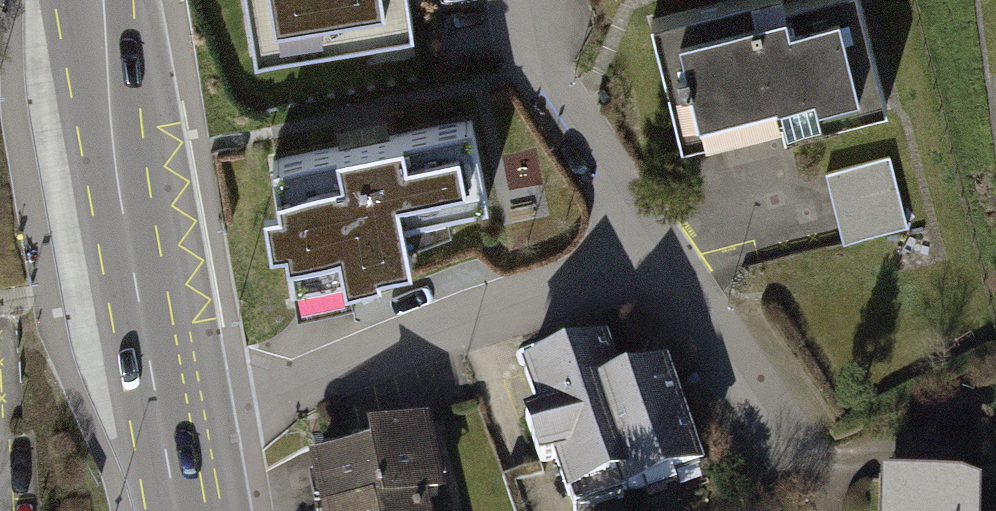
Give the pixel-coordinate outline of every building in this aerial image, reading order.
[(254,52),(412,27),(408,0),(245,0),(254,52)] [(887,119),(858,0),(837,0),(783,14),(779,0),(651,32),(682,155),(781,130),(784,144),(887,119)] [(469,121),(272,160),(277,184),(265,186),(272,224),(284,221),(295,274),(344,265),(346,275),(379,268),(378,263),(408,256),(400,215),(485,198),(469,121)] [(890,157),(827,173),(845,245),(908,229),(890,157)] [(575,510),(607,510),(698,477),(659,371),(617,387),(604,353),(526,382),(575,510)] [(330,510),(421,510),(406,434),(318,452),(330,510)] [(881,491),(881,510),(980,510),(980,493),(881,491)]
